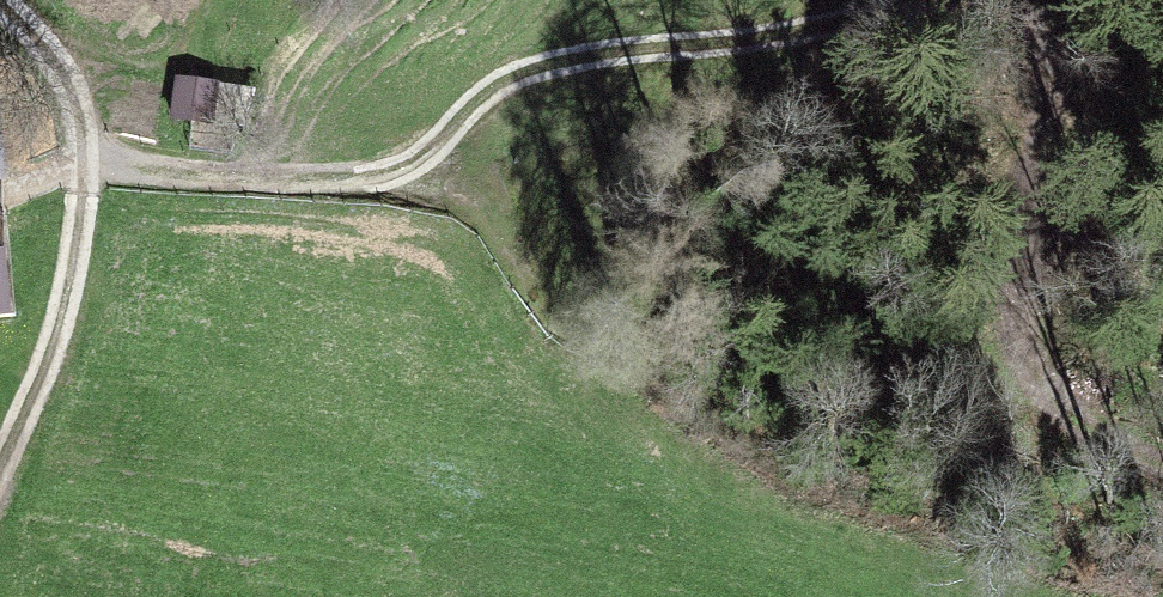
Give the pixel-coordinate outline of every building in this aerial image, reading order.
[(0,257),(0,327),(10,327),(7,257),(0,257)]
